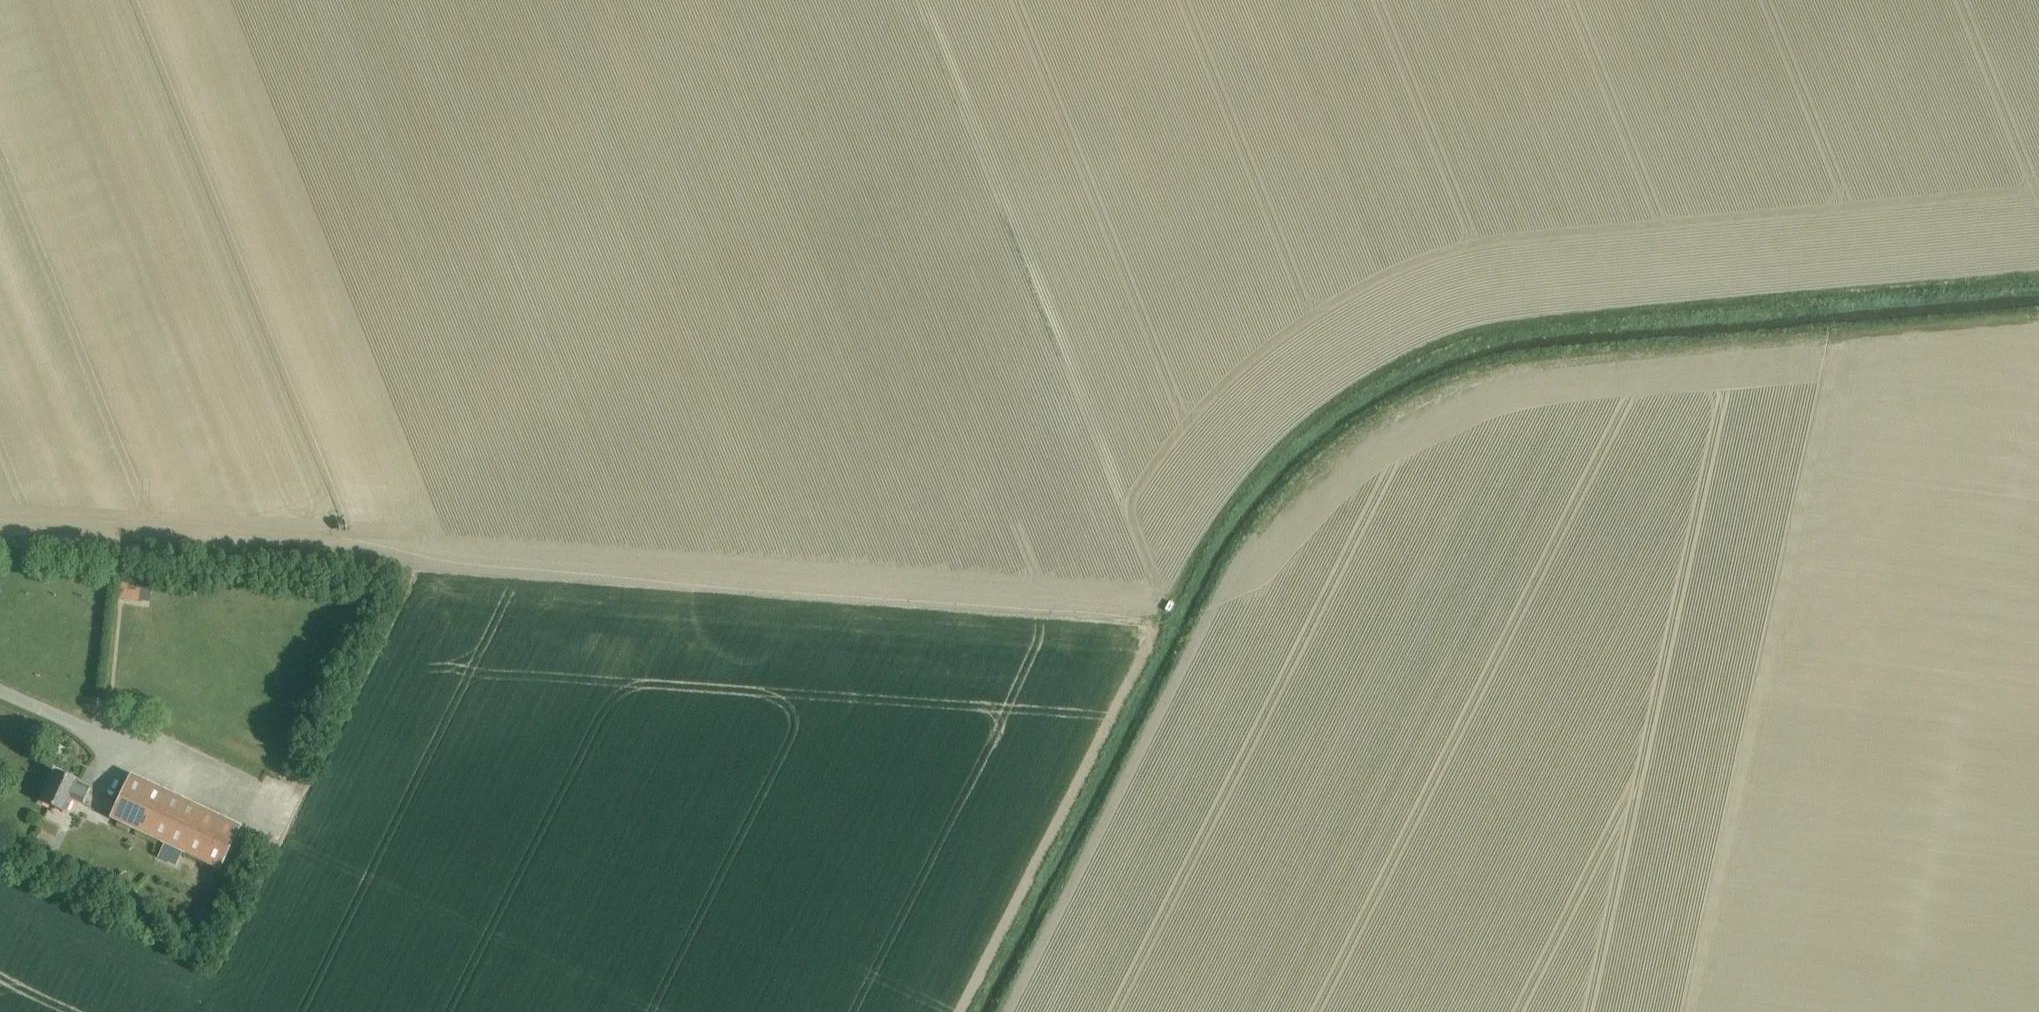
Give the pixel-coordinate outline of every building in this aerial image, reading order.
[(71,800),(83,806),(92,788),(56,771),(41,802),(65,813),(71,800)] [(111,819),(221,871),(242,826),(132,773),(111,819)] [(133,888),(128,877),(117,882),(122,893),(133,888)]
